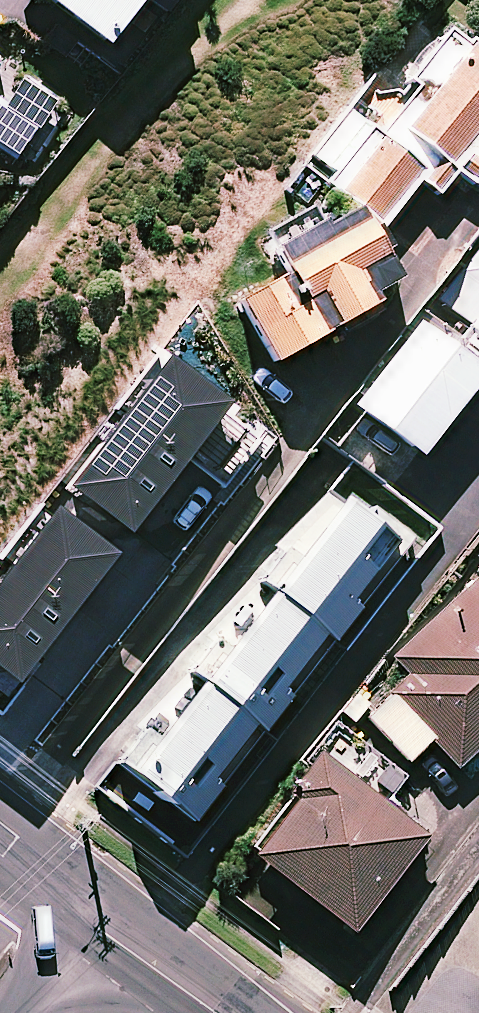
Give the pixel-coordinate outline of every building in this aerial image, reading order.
[(132,12),(141,0),(56,0),(103,35),(91,50),(121,72),(154,29),(132,12)] [(385,223),(421,175),(441,190),(460,165),(477,178),(478,176),(478,41),(452,22),(412,76),(388,57),(309,164),(358,201),(385,223)] [(25,165),(67,105),(0,57),(0,147),(25,165)] [(385,223),(358,201),(327,220),(318,207),(273,235),(292,266),(241,297),(279,358),(378,297),(370,284),(404,264),(382,227),(385,223)] [(474,319),(464,331),(434,307),(364,396),(429,447),(478,384),(478,250),(444,295),(474,319)] [(166,346),(66,473),(122,517),(222,390),(166,346)] [(365,603),(356,597),(406,530),(335,477),(264,572),(277,582),(237,636),(223,626),(195,665),(204,672),(166,724),(154,715),(125,754),(200,810),(266,721),(333,632),(334,632),(340,637),(365,603)] [(0,562),(0,668),(5,672),(104,545),(48,501),(0,562)] [(395,657),(412,674),(370,716),(413,760),(436,737),(462,763),(478,746),(478,573),(395,657)] [(429,831),(324,748),(300,779),(306,784),(256,847),(355,924),(429,831)]
